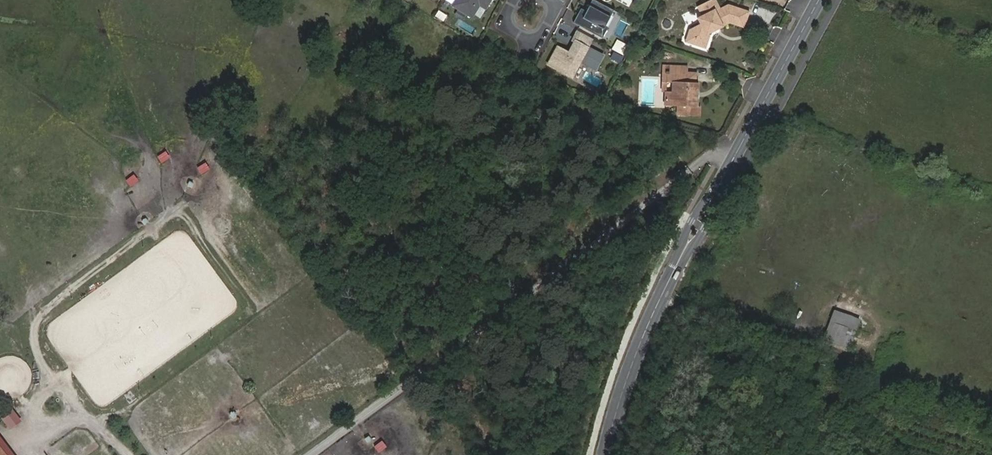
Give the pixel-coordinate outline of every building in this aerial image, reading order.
[(488,0),(453,0),(449,7),(469,19),(476,6),(482,10),(488,0)] [(609,9),(591,0),(587,0),(581,11),(576,8),(569,22),(598,37),(603,27),(601,26),(609,9)] [(690,29),(685,42),(707,49),(712,32),(727,23),(741,28),(747,11),(724,3),(714,8),(708,0),(695,8),(700,15),(696,18),(699,22),(690,29)] [(438,9),(434,15),(442,20),(446,14),(438,9)] [(592,68),(599,55),(583,46),(588,38),(573,30),(569,39),(571,41),(565,53),(554,47),(545,64),(568,76),(576,60),(592,68)] [(615,41),(611,50),(625,55),(628,46),(615,41)] [(660,90),(665,90),(673,90),(674,72),(666,72),(666,65),(661,65),(660,90)] [(673,90),(665,90),(664,104),(676,104),(676,115),(700,116),(700,106),(698,106),(699,84),(694,84),(694,73),(687,73),(674,72),(674,65),(666,65),(666,72),(674,72),(673,90)] [(848,349),(860,318),(833,308),(821,339),(848,349)]
